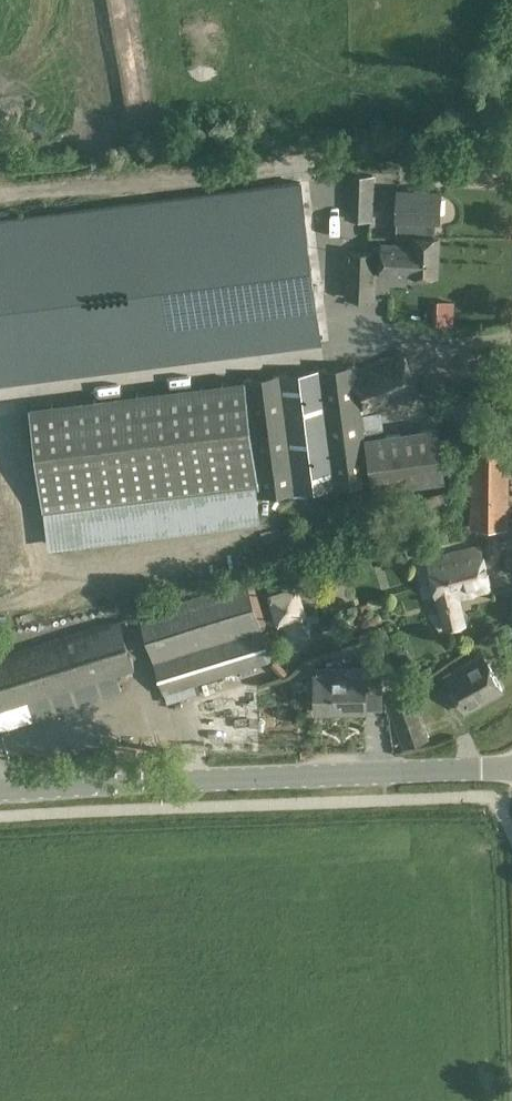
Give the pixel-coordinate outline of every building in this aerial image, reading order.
[(409,183),(409,163),(394,164),(395,184),(409,183)] [(346,174),(345,219),(373,220),(374,175),(346,174)] [(396,219),(436,220),(440,220),(441,192),(397,190),(396,219)] [(436,220),(396,219),(396,238),(412,239),(412,236),(435,237),(436,220)] [(412,236),(412,239),(412,244),(383,243),(381,271),(395,272),(395,275),(405,276),(405,273),(415,274),(415,277),(418,279),(422,280),(425,280),(429,279),(432,278),(432,274),(437,275),(439,237),(435,237),(412,236)] [(345,250),(344,298),(376,299),(377,251),(345,250)] [(175,278),(67,288),(70,325),(96,323),(98,349),(119,347),(118,339),(136,337),(134,312),(157,310),(156,299),(177,297),(175,278)] [(401,348),(357,368),(346,373),(362,408),(366,417),(381,410),(421,392),(401,348)] [(155,392),(29,408),(43,514),(256,487),(242,380),(183,388),(155,392)] [(438,425),(385,433),(365,436),(364,436),(371,483),(372,492),(446,481),(438,425)] [(471,448),(470,528),(508,529),(509,448),(471,448)] [(449,492),(433,497),(437,512),(454,507),(449,492)] [(431,572),(426,577),(428,586),(435,589),(445,629),(464,625),(457,597),(489,589),(479,546),(427,559),(431,572)] [(246,580),(137,614),(163,695),(273,661),(246,580)] [(116,674),(135,668),(119,618),(0,655),(0,711),(28,702),(33,720),(122,692),(116,674)] [(482,655),(445,676),(464,710),(501,689),(482,655)] [(382,657),(361,658),(362,673),(362,674),(362,675),(364,675),(364,692),(366,692),(367,692),(382,692),(382,693),(383,693),(382,657)] [(318,676),(315,677),(316,715),(364,715),(364,713),(364,692),(364,675),(362,675),(349,675),(349,667),(318,667),(318,676)] [(414,694),(386,704),(403,747),(430,738),(414,694)] [(184,714),(205,708),(202,697),(181,703),(184,714)]
